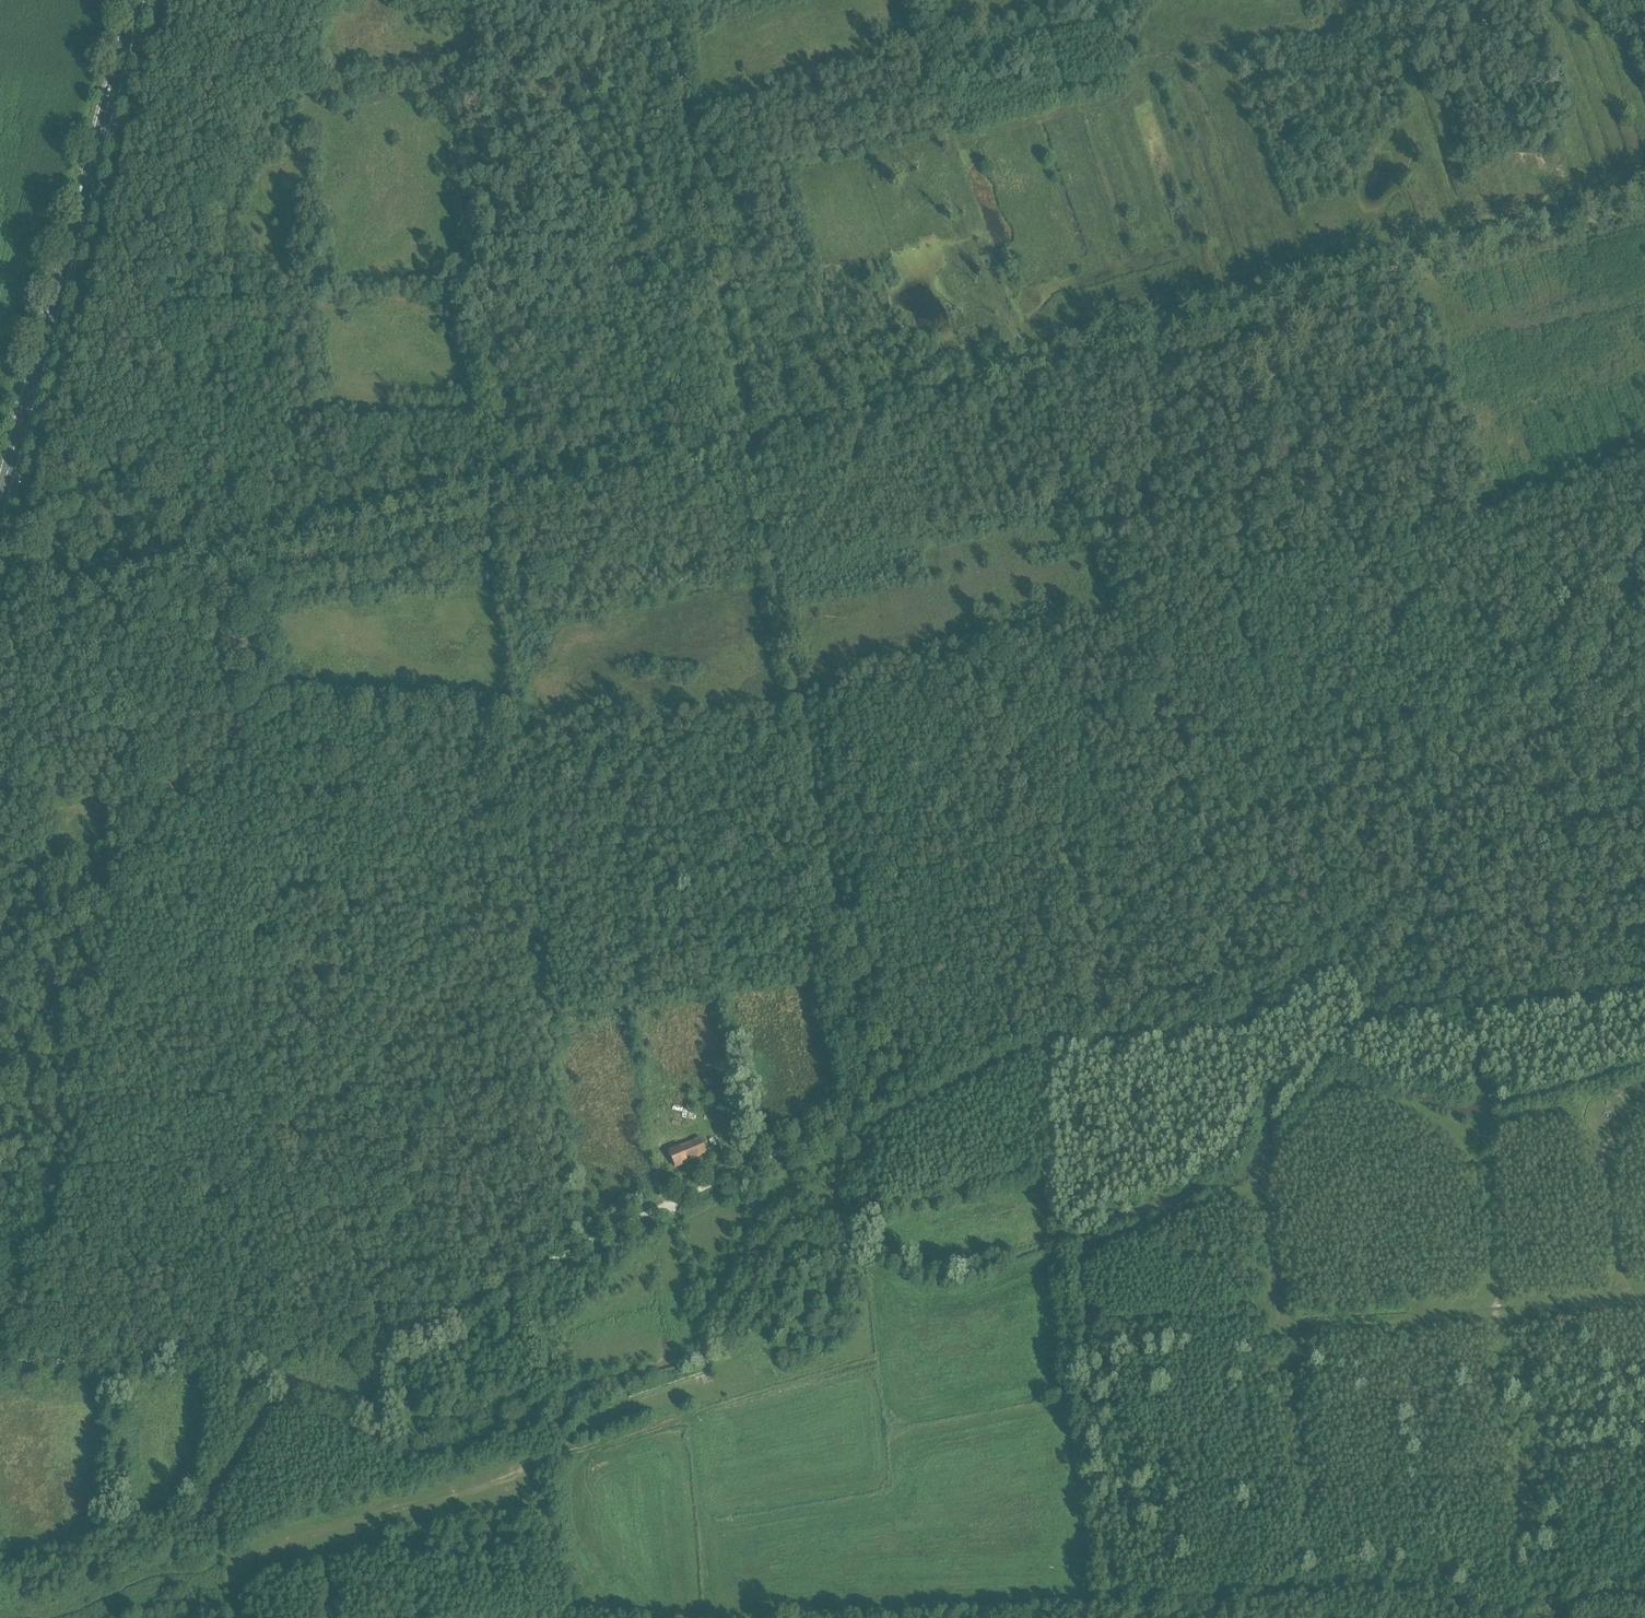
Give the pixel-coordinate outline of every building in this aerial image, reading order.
[(683,1107),(682,1115),(694,1117),(695,1108),(683,1107)] [(675,1166),(719,1147),(712,1131),(681,1145),(668,1150),(675,1166)]
